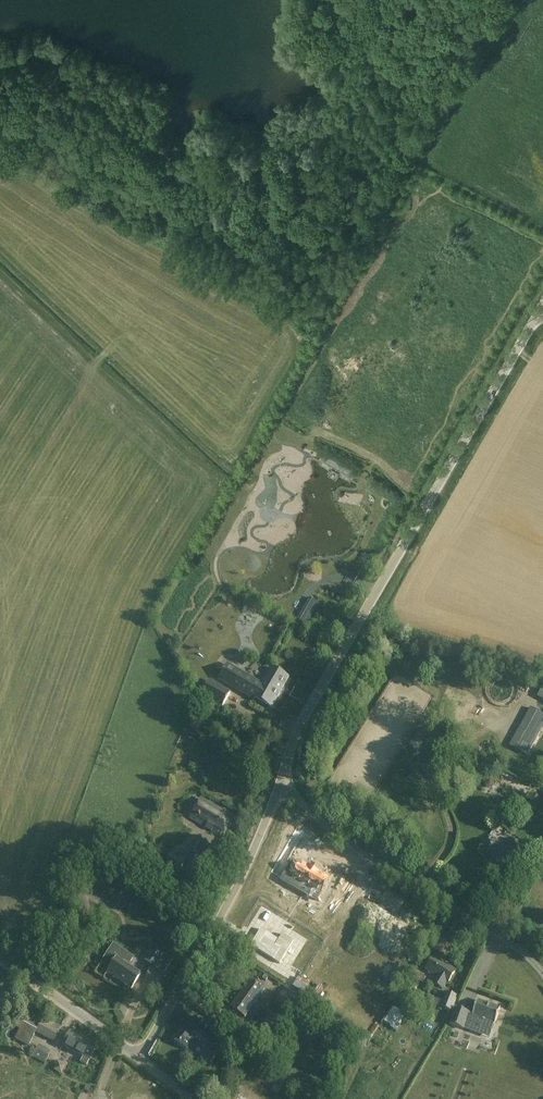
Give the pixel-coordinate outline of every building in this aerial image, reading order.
[(304,607),(297,620),(307,626),(314,613),(319,604),(310,598),(304,607)] [(289,678),(272,668),(262,684),(228,664),(219,680),(247,696),(249,694),(271,707),(275,699),(276,700),(280,692),(279,691),(282,687),(283,688),(289,678)] [(210,681),(203,695),(222,706),(230,692),(210,681)] [(527,714),(511,743),(529,752),(542,727),(542,723),(527,714)] [(197,724),(193,731),(199,734),(203,727),(197,724)] [(223,811),(202,799),(190,818),(223,837),(236,816),(224,809),(223,811)] [(208,844),(199,838),(190,851),(200,857),(208,844)] [(519,844),(511,839),(508,844),(505,842),(503,847),(495,842),(493,846),(484,841),(478,853),(488,858),(490,855),(508,865),(517,849),(516,849),(519,844)] [(222,852),(211,846),(202,861),(212,868),(222,852)] [(178,858),(171,853),(165,863),(179,871),(184,862),(183,862),(185,859),(179,855),(178,858)] [(286,873),(281,880),(297,889),(317,901),(329,880),(319,874),(320,873),(311,868),(310,869),(300,863),(299,865),(292,861),(286,873)] [(83,875),(76,889),(86,895),(94,881),(83,875)] [(106,892),(103,899),(117,905),(120,897),(106,892)] [(267,935),(260,947),(282,961),(293,944),(282,937),(278,943),(267,935)] [(133,958),(113,944),(100,963),(108,968),(106,972),(131,989),(141,974),(128,965),(133,958)] [(161,954),(151,947),(143,958),(164,972),(172,960),(161,954)] [(456,971),(434,957),(427,969),(438,977),(434,983),(443,989),(447,982),(448,983),(456,971)] [(395,988),(405,971),(393,965),(383,982),(395,988)] [(426,977),(416,971),(413,976),(423,982),(426,977)] [(265,990),(251,980),(232,1006),(246,1016),(265,990)] [(300,993),(287,985),(276,1001),(289,1009),(300,993)] [(457,997),(446,993),(443,1000),(436,997),(433,1003),(452,1011),(457,997)] [(501,1008),(478,1000),(473,1015),(495,1023),(501,1008)] [(391,1005),(383,1021),(391,1025),(399,1009),(391,1005)] [(470,1013),(456,1008),(450,1024),(464,1029),(470,1013)] [(15,1013),(9,1024),(19,1030),(15,1038),(28,1046),(36,1032),(54,1042),(61,1026),(44,1017),(42,1020),(34,1015),(30,1021),(15,1013)] [(212,1041),(216,1045),(217,1044),(216,1044),(226,1032),(209,1019),(199,1031),(187,1021),(179,1031),(180,1032),(175,1039),(187,1049),(195,1040),(208,1050),(209,1049),(207,1048),(212,1041)] [(278,1027),(271,1022),(266,1030),(268,1031),(263,1038),(269,1041),(278,1027)] [(70,1031),(62,1046),(83,1057),(80,1062),(86,1066),(89,1060),(97,1046),(70,1031)] [(51,1051),(38,1045),(32,1057),(45,1063),(51,1051)]
